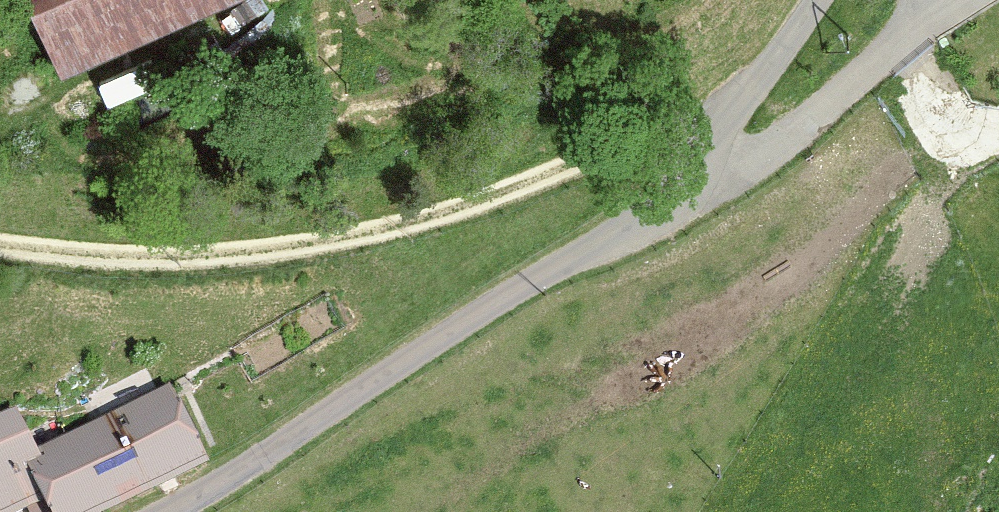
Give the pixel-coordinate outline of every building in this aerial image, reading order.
[(216,0),(46,0),(74,62),(216,0)] [(58,507),(60,511),(128,511),(225,462),(185,384),(51,453),(28,409),(0,423),(0,500),(6,511),(48,511),(58,507)]
